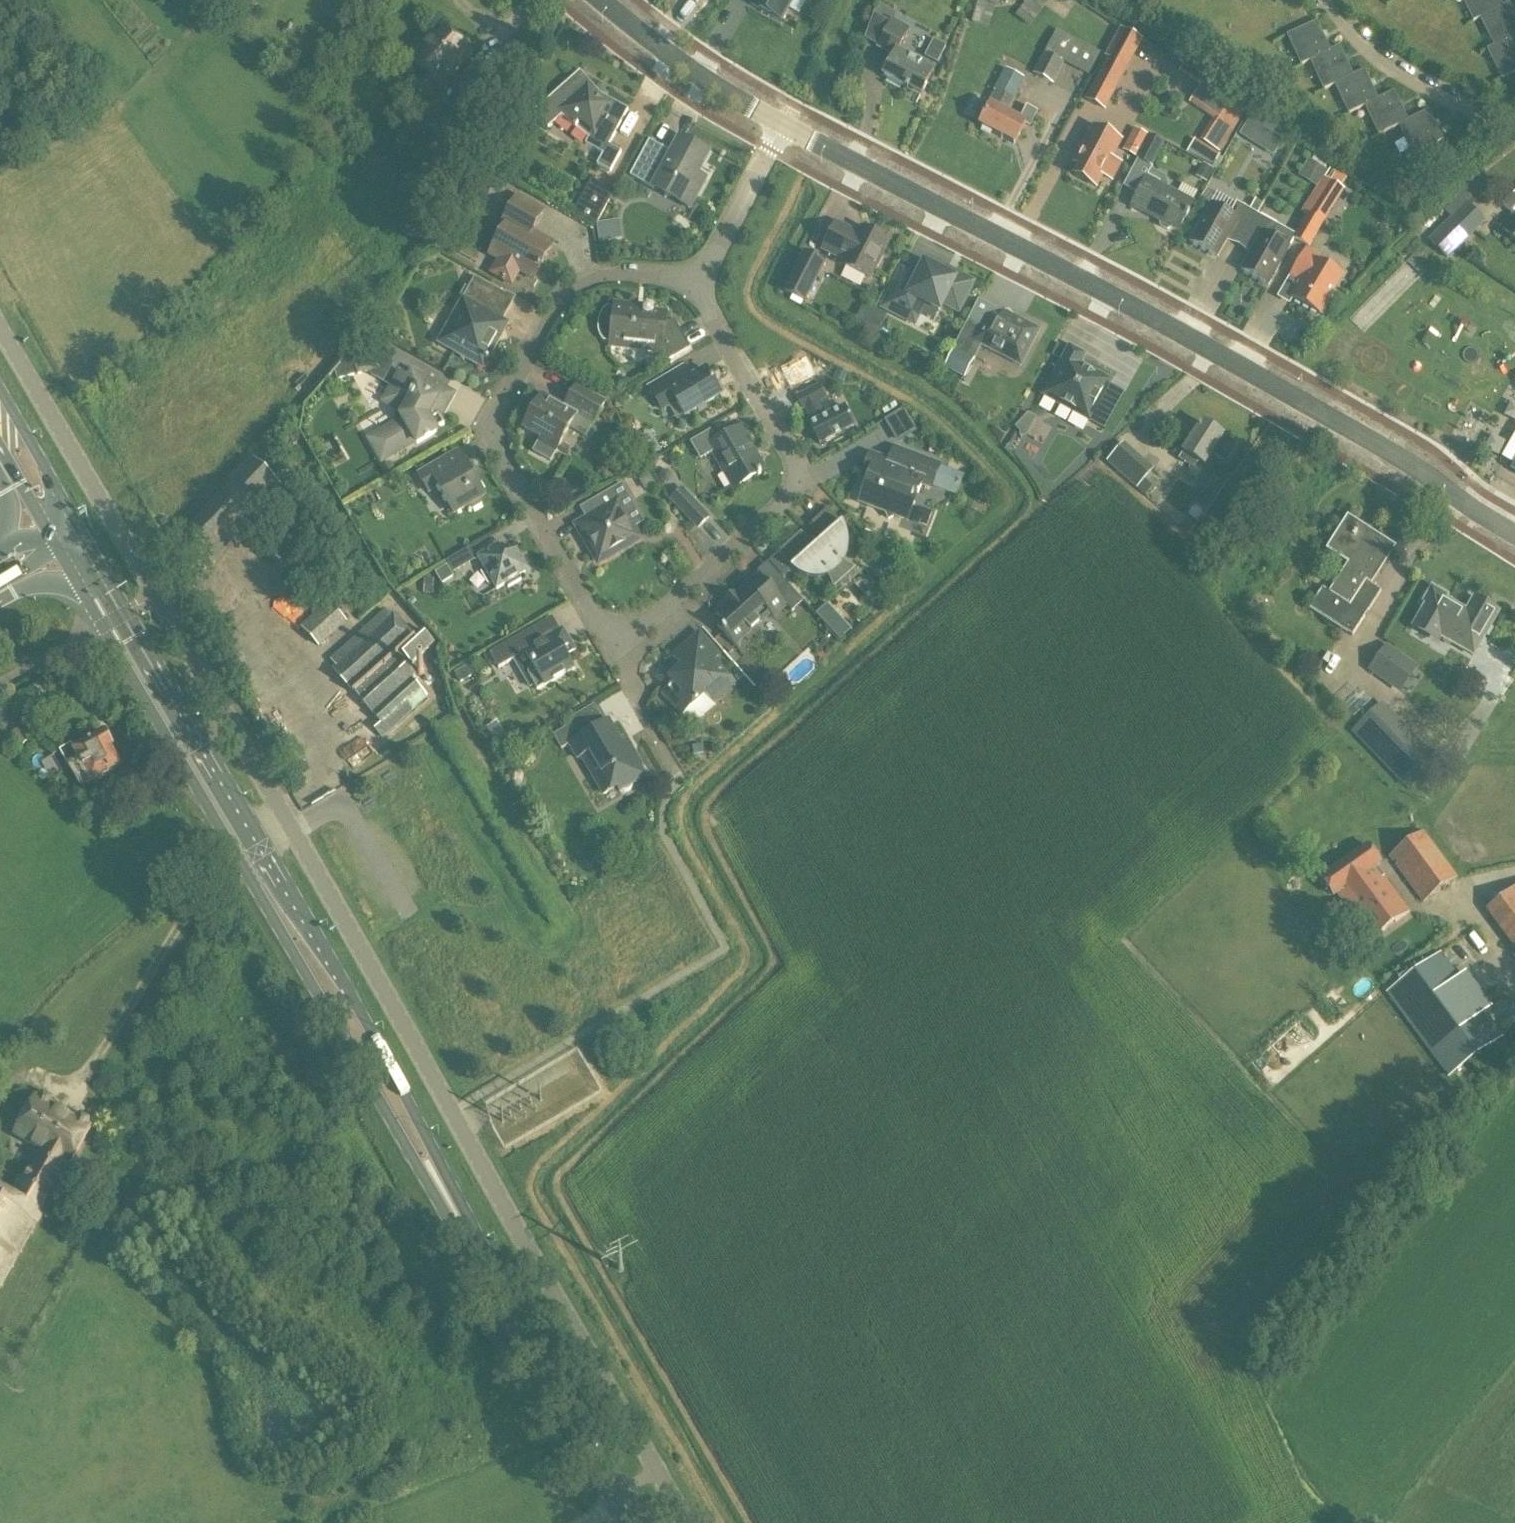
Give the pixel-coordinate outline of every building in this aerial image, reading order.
[(793,0),(753,0),(751,3),(781,21),(793,0)] [(972,22),(990,27),(995,9),(996,9),(1001,0),(1003,0),(979,0),(972,22)] [(1049,0),(1019,0),(1024,4),(1015,16),(1029,26),(1050,1),(1049,0)] [(1503,6),(1500,0),(1462,0),(1473,22),(1480,19),(1479,18),(1503,6)] [(1509,3),(1503,6),(1479,18),(1480,19),(1493,46),(1494,47),(1514,37),(1514,14),(1509,3)] [(922,65),(909,58),(898,52),(911,28),(892,18),(876,48),(893,57),(883,75),(921,95),(934,71),(922,64),(922,65)] [(1331,52),(1331,50),(1317,21),(1286,35),(1301,66),(1310,62),(1331,52)] [(441,86),(471,52),(448,32),(430,53),(423,46),(411,60),(441,86)] [(1494,47),(1493,46),(1486,50),(1501,80),(1514,73),(1514,37),(1494,47)] [(1354,77),(1353,75),(1339,46),(1331,50),(1331,52),(1310,62),(1323,91),(1335,86),(1354,77)] [(1054,85),(1064,63),(1044,53),(1033,74),(1054,85)] [(1108,61),(1085,103),(1103,113),(1126,70),(1108,61)] [(1379,100),(1378,99),(1364,70),(1353,75),(1354,77),(1335,86),(1348,115),(1365,107),(1379,100)] [(1019,120),(1007,114),(1015,100),(1013,99),(1023,79),(1007,71),(980,126),(1002,137),(1002,138),(1005,133),(1016,139),(1014,143),(1015,144),(1015,143),(1025,125),(1030,128),(1039,112),(1027,106),(1019,120)] [(609,145),(629,110),(601,95),(580,72),(535,112),(549,127),(562,116),(589,138),(586,144),(604,154),(598,165),(611,172),(621,152),(609,145)] [(1409,122),(1408,120),(1395,91),(1378,99),(1379,100),(1365,107),(1378,136),(1399,126),(1409,122)] [(445,138),(465,116),(442,95),(422,117),(445,138)] [(1399,126),(1413,155),(1443,141),(1429,110),(1408,120),(1409,122),(1399,126)] [(1250,119),(1240,136),(1274,157),(1284,141),(1250,119)] [(1123,163),(1111,157),(1121,139),(1095,125),(1077,159),(1082,162),(1075,176),(1096,187),(1101,176),(1113,183),(1123,163)] [(1151,165),(1163,144),(1150,137),(1139,158),(1151,165)] [(653,188),(656,183),(692,202),(705,178),(697,174),(708,153),(681,138),(659,178),(636,165),(630,176),(653,188)] [(1302,212),(1307,215),(1324,225),(1345,189),(1341,187),(1347,178),(1336,171),(1330,181),(1324,177),(1302,212)] [(1177,231),(1192,203),(1146,178),(1133,203),(1156,215),(1154,218),(1159,221),(1160,227),(1167,231),(1172,228),(1177,231)] [(596,225),(614,192),(592,179),(573,213),(596,225)] [(1502,205),(1514,218),(1502,229),(1514,242),(1514,192),(1502,205)] [(532,233),(545,210),(517,194),(498,228),(504,231),(490,255),(497,258),(488,274),(512,287),(521,272),(534,279),(553,245),(532,233)] [(1217,257),(1229,236),(1241,242),(1257,215),(1263,204),(1256,200),(1249,211),(1236,203),(1229,215),(1210,205),(1189,242),(1217,257)] [(1467,202),(1455,214),(1475,233),(1486,222),(1468,204),(1467,202)] [(1447,260),(1475,233),(1455,214),(1428,241),(1447,260)] [(1257,215),(1241,242),(1253,249),(1241,270),(1268,286),(1289,248),(1270,238),(1276,226),(1257,215)] [(1309,248),(1324,225),(1307,215),(1293,238),(1309,248)] [(858,237),(849,233),(850,230),(836,223),(822,250),(846,262),(843,266),(868,279),(875,266),(878,267),(883,256),(881,255),(888,241),(862,228),(858,237)] [(1320,315),(1342,277),(1316,262),(1319,257),(1305,249),(1289,278),(1301,285),(1293,299),(1320,315)] [(805,304),(826,262),(803,251),(783,293),(805,304)] [(951,278),(924,264),(917,279),(901,271),(883,307),(906,320),(917,299),(939,310),(943,303),(958,311),(972,283),(954,274),(951,278)] [(505,294),(475,277),(469,288),(466,286),(460,297),(463,299),(439,343),(485,367),(508,323),(503,321),(516,298),(506,293),(505,294)] [(638,311),(639,306),(616,303),(615,308),(607,307),(603,311),(599,317),(598,326),(598,332),(600,337),(604,342),(611,343),(611,347),(665,353),(669,361),(692,348),(678,324),(667,323),(668,314),(655,313),(655,312),(655,311),(655,310),(654,309),(653,308),(651,307),(650,307),(649,307),(648,307),(646,307),(645,308),(645,309),(644,310),(644,311),(644,312),(638,311)] [(1039,331),(1004,313),(994,332),(982,326),(981,327),(968,320),(953,350),(968,358),(976,342),(1021,366),(1039,331)] [(1070,346),(1042,396),(1070,411),(1073,407),(1106,426),(1125,393),(1110,385),(1112,381),(1090,369),(1089,371),(1080,366),(1086,355),(1070,346)] [(362,349),(349,355),(335,371),(337,380),(371,372),(371,376),(384,383),(395,363),(363,347),(362,349)] [(815,376),(806,358),(781,370),(790,388),(815,376)] [(693,377),(684,363),(646,386),(662,412),(678,403),(685,416),(720,395),(706,370),(693,377)] [(446,390),(413,372),(407,382),(398,377),(384,402),(404,412),(402,416),(403,419),(381,433),(385,439),(373,445),(382,461),(416,442),(417,444),(438,432),(437,430),(445,425),(439,415),(445,411),(439,401),(446,390)] [(595,425),(608,400),(576,384),(563,408),(541,397),(524,429),(541,437),(533,452),(551,462),(576,416),(595,425)] [(825,417),(817,402),(826,398),(820,385),(795,398),(801,411),(805,409),(812,424),(809,425),(819,445),(854,427),(844,408),(825,417)] [(1229,460),(1235,450),(1234,443),(1202,423),(1179,459),(1194,469),(1198,463),(1204,467),(1212,455),(1222,461),(1229,460)] [(764,470),(740,429),(717,442),(711,430),(690,443),(700,460),(714,452),(735,487),(764,470)] [(650,461),(670,451),(660,431),(640,441),(650,461)] [(1503,460),(1514,466),(1512,470),(1514,471),(1514,437),(1503,460)] [(942,464),(893,445),(887,463),(871,458),(867,467),(874,470),(863,500),(910,518),(916,503),(911,501),(914,491),(920,493),(922,487),(932,491),(942,464)] [(485,496),(466,464),(458,449),(416,474),(429,495),(439,489),(454,514),(467,506),(469,509),(473,510),(482,505),(483,501),(481,498),(485,496)] [(192,586),(228,548),(284,489),(253,460),(225,491),(164,558),(192,586)] [(1154,470),(1144,461),(1126,481),(1136,490),(1145,480),(1154,470)] [(633,472),(640,482),(651,476),(645,466),(633,472)] [(1194,504),(1206,512),(1225,486),(1213,477),(1194,504)] [(603,510),(577,526),(599,563),(640,539),(634,528),(645,522),(622,484),(596,499),(603,510)] [(698,530),(711,517),(683,488),(670,500),(698,530)] [(819,578),(828,575),(837,570),(843,561),(847,552),(848,542),(846,532),(841,523),(841,524),(827,509),(808,526),(822,541),(815,547),(802,532),(778,554),(791,569),(790,570),(792,571),(800,576),(809,578),(819,578)] [(1190,535),(1199,524),(1187,514),(1178,525),(1190,535)] [(1354,523),(1346,518),(1329,545),(1351,559),(1329,592),(1322,588),(1309,609),(1353,636),(1382,592),(1372,585),(1396,547),(1355,521),(1354,523)] [(497,590),(506,584),(508,588),(522,580),(520,576),(529,571),(517,550),(506,557),(499,546),(478,558),(485,569),(481,572),(489,585),(493,583),(497,590)] [(447,565),(435,572),(442,584),(454,577),(447,565)] [(774,591),(759,575),(716,614),(723,622),(718,626),(735,645),(770,614),(773,617),(786,605),(792,612),(803,602),(784,581),(774,591)] [(1466,612),(1443,598),(1436,610),(1426,604),(1415,623),(1442,639),(1442,638),(1461,649),(1465,642),(1478,650),(1498,614),(1474,599),(1466,612)] [(840,641),(852,631),(828,604),(816,615),(840,641)] [(315,631),(328,644),(352,620),(338,607),(315,631)] [(391,615),(386,610),(331,660),(336,666),(332,669),(353,694),(355,693),(382,723),(375,729),(382,737),(390,732),(428,697),(413,681),(417,677),(409,668),(436,644),(422,629),(414,636),(396,615),(394,614),(391,615)] [(537,691),(545,686),(545,687),(574,670),(563,651),(572,645),(563,630),(542,642),(534,628),(490,653),(499,668),(522,654),(530,667),(527,678),(532,687),(535,686),(537,691)] [(715,705),(738,685),(717,661),(722,656),(700,632),(672,657),(675,660),(655,678),(666,690),(662,693),(662,694),(663,694),(665,696),(671,699),(674,699),(678,698),(689,710),(706,695),(715,705)] [(1396,691),(1415,665),(1387,645),(1368,670),(1396,691)] [(1404,787),(1434,759),(1381,704),(1351,732),(1404,787)] [(633,787),(633,784),(646,777),(640,766),(642,765),(628,742),(623,745),(609,721),(584,736),(576,722),(553,735),(561,749),(570,744),(578,760),(582,757),(604,795),(619,788),(621,792),(622,791),(628,791),(631,790),(633,787)] [(82,790),(121,767),(111,749),(113,748),(105,734),(74,751),(80,762),(69,768),(82,790)] [(705,754),(703,745),(692,747),(694,756),(705,754)] [(1393,864),(1423,904),(1455,881),(1458,878),(1423,831),(1388,858),(1393,864)] [(1339,866),(1321,879),(1334,897),(1337,895),(1349,910),(1357,905),(1365,899),(1352,882),(1361,875),(1366,883),(1380,873),(1377,867),(1381,864),(1367,846),(1349,859),(1339,866)] [(1357,905),(1379,935),(1410,913),(1380,873),(1366,883),(1361,875),(1352,882),(1365,899),(1357,905)] [(1448,1078),(1449,1078),(1504,1038),(1441,953),(1385,993),(1448,1078)] [(44,1094),(39,1097),(36,1096),(14,1135),(41,1150),(15,1197),(0,1188),(0,1294),(45,1215),(41,1211),(66,1167),(68,1168),(92,1127),(88,1125),(89,1120),(81,1115),(77,1118),(51,1103),(52,1099),(44,1094)]
